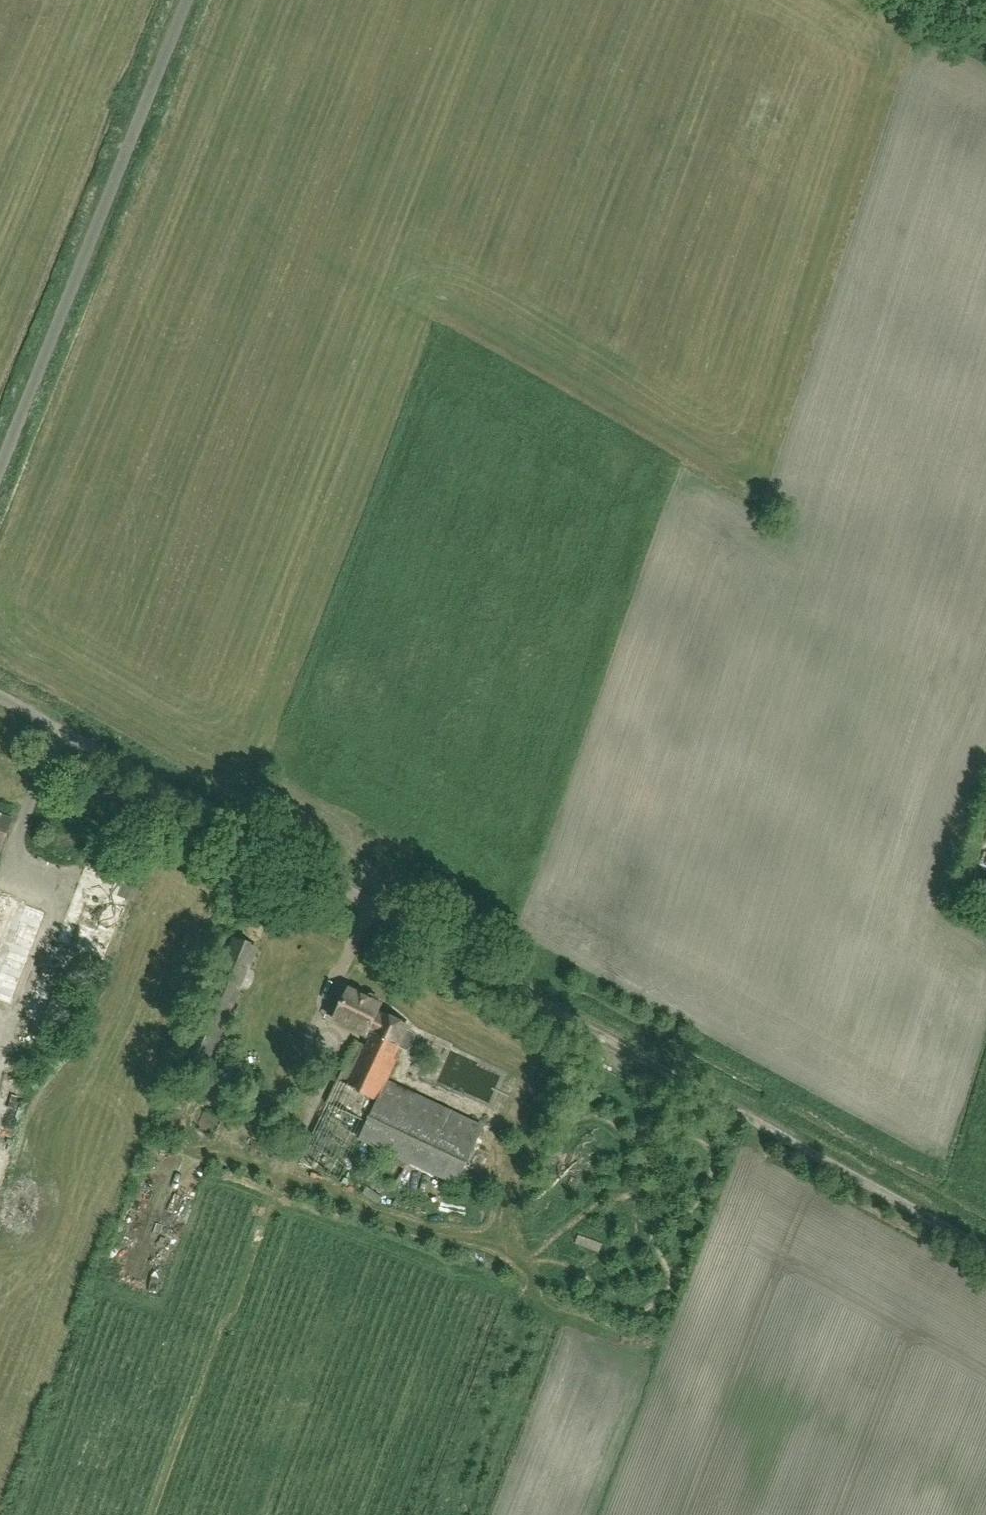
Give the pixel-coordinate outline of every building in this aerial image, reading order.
[(12,821),(0,816),(0,850),(1,850),(12,821)] [(91,928),(119,937),(137,883),(88,866),(63,939),(85,946),(91,928)] [(379,1005),(349,990),(334,1019),(364,1034),(362,1038),(369,1041),(366,1048),(357,1044),(300,1163),(340,1182),(360,1140),(378,1149),(367,1173),(397,1187),(408,1163),(454,1185),(482,1127),(387,1082),(397,1061),(394,1060),(400,1047),(406,1050),(409,1050),(412,1045),(414,1042),(415,1037),(414,1033),(408,1030),(409,1026),(406,1025),(403,1018),(398,1014),(391,1013),(384,1016),(381,1015),(380,1016),(375,1014),(379,1005)] [(245,1035),(245,1054),(254,1053),(254,1035),(245,1035)] [(438,1095),(489,1116),(494,1105),(442,1084),(438,1095)]
